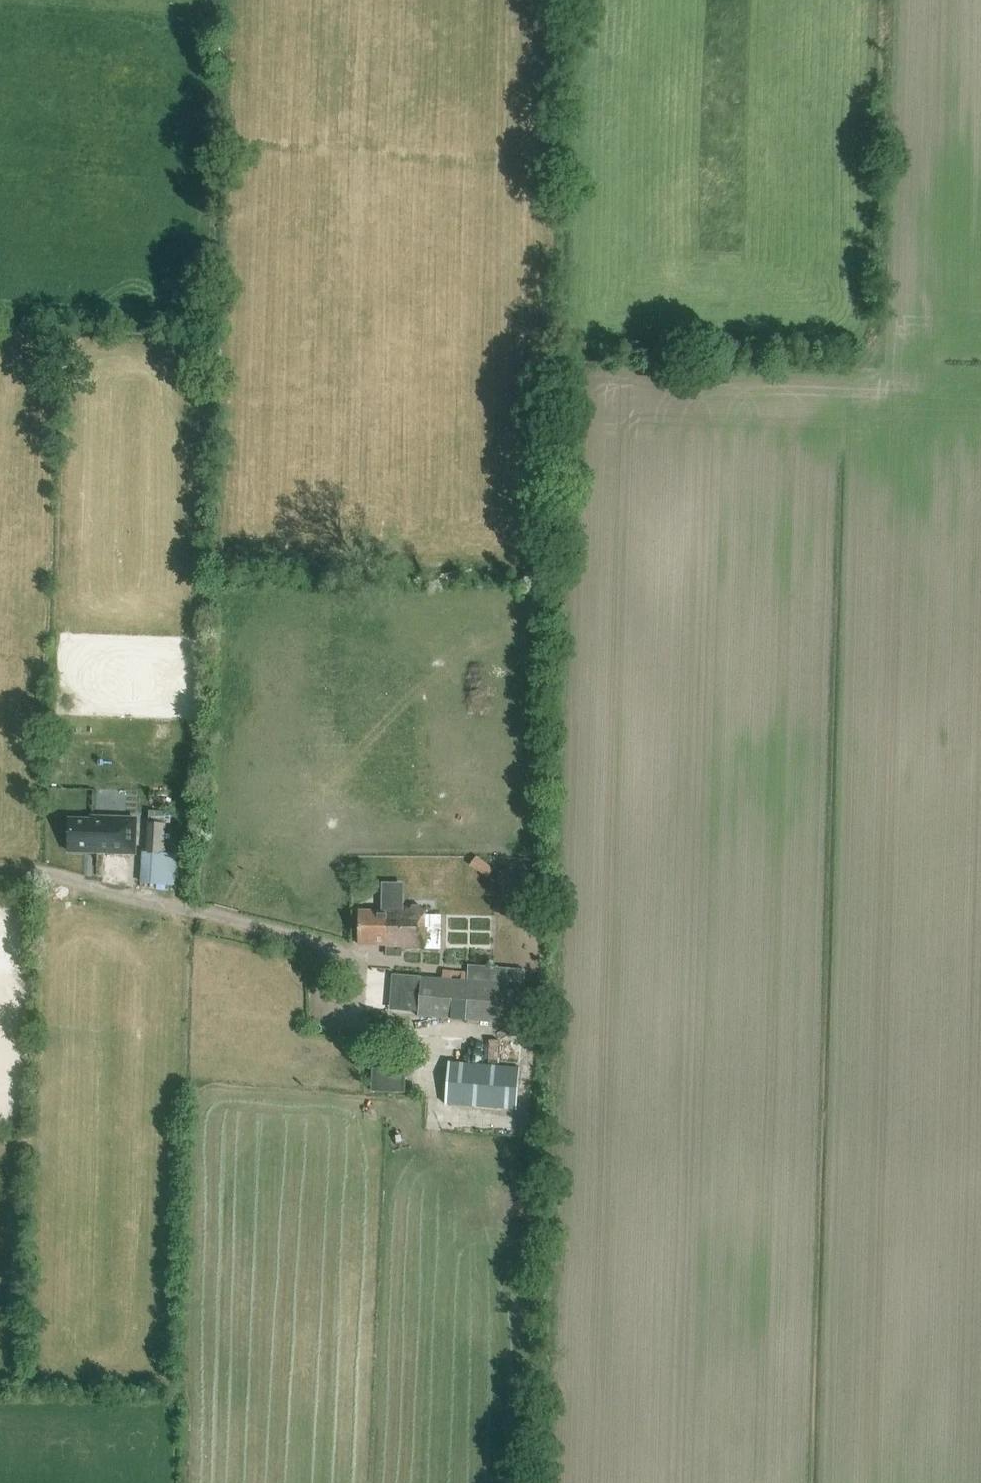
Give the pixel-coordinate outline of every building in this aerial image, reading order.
[(147,877),(163,878),(166,811),(149,810),(147,877)] [(134,853),(135,823),(135,820),(94,818),(94,821),(71,820),(70,850),(134,853)] [(474,855),(470,865),(489,874),(493,864),(474,855)] [(115,865),(103,863),(101,878),(113,880),(115,865)] [(383,911),(360,911),(360,945),(386,945),(386,949),(441,949),(441,910),(425,910),(425,908),(422,908),(420,905),(412,905),(410,908),(403,908),(403,884),(383,884),(383,911)] [(421,976),(418,1017),(434,1018),(521,1025),(525,985),(442,978),(421,976)] [(447,1104),(515,1110),(518,1068),(450,1063),(447,1104)] [(371,1092),(405,1093),(406,1067),(372,1066),(371,1092)]
